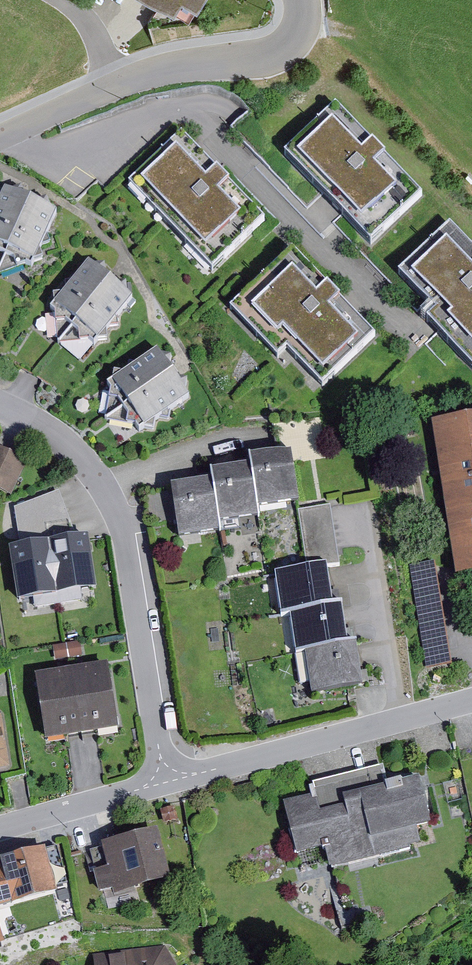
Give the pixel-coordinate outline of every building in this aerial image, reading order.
[(174,16),(182,3),(198,13),(206,0),(148,0),(174,16)] [(335,108),(282,158),(371,249),(423,199),(335,108)] [(182,136),(128,187),(212,274),(265,223),(182,136)] [(0,201),(0,257),(13,263),(16,272),(25,269),(32,272),(57,216),(4,192),(0,201)] [(398,278),(436,318),(427,327),(471,374),(471,250),(451,228),(398,278)] [(292,252),(230,312),(277,362),(287,352),(323,390),(376,339),(292,252)] [(88,265),(50,312),(55,316),(56,326),(65,325),(78,336),(79,345),(89,345),(94,350),(133,302),(88,265)] [(156,354),(106,388),(110,394),(108,403),(117,405),(127,419),(125,428),(134,430),(139,436),(189,401),(156,354)] [(430,426),(456,584),(471,581),(471,419),(430,426)] [(11,498),(28,463),(9,454),(0,449),(0,492),(11,498)] [(250,469),(257,512),(299,505),(291,453),(249,461),(250,469)] [(211,484),(218,527),(259,521),(257,512),(250,469),(210,475),(211,484)] [(211,484),(170,491),(179,541),(220,534),(218,527),(211,484)] [(9,553),(19,608),(97,595),(88,541),(78,543),(59,493),(14,510),(21,551),(9,553)] [(331,507),(297,512),(308,574),(327,572),(341,569),(331,507)] [(453,667),(436,564),(409,568),(427,671),(453,667)] [(333,613),(327,572),(308,574),(277,578),(282,620),(290,618),(333,613)] [(333,613),(290,618),(295,659),(304,658),(347,652),(342,611),(333,613)] [(80,643),(52,647),(55,662),(83,657),(80,643)] [(347,652),(304,658),(309,700),(361,693),(355,651),(347,652)] [(34,679),(45,746),(83,739),(119,734),(108,667),(34,679)] [(10,770),(1,716),(0,717),(0,771),(10,770)] [(315,798),(283,806),(297,860),(326,853),(331,871),(410,850),(409,847),(420,844),(417,832),(431,828),(419,781),(390,789),(384,767),(312,786),(315,798)] [(114,899),(170,885),(157,837),(103,850),(103,852),(91,855),(96,874),(93,875),(99,897),(113,893),(114,899)] [(0,863),(0,912),(58,896),(56,890),(68,887),(58,849),(46,852),(46,851),(0,863)] [(166,948),(93,958),(94,964),(176,964),(166,948)]
